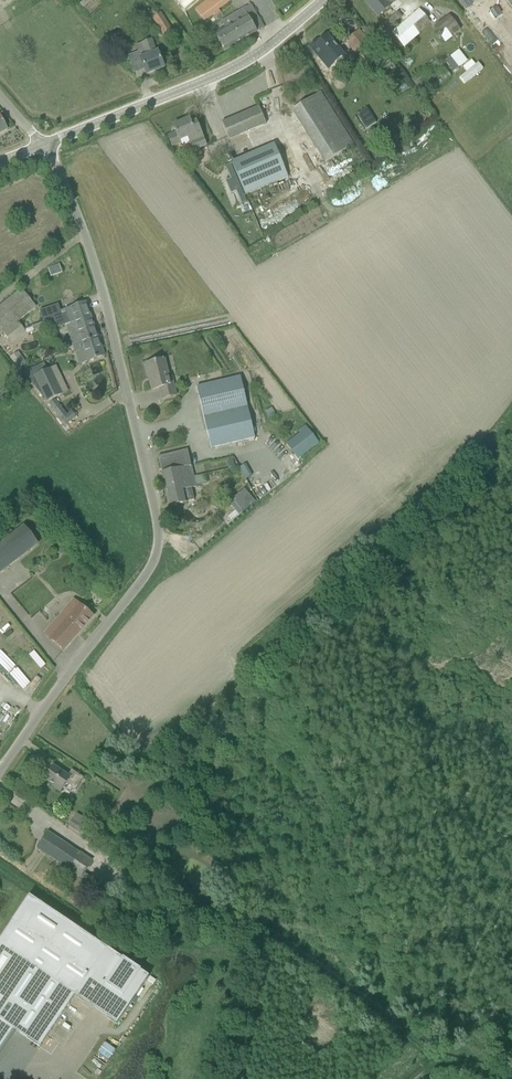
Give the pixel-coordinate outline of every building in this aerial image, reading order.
[(185,12),(199,0),(175,0),(185,12)] [(195,9),(204,21),(213,14),(215,16),(220,12),(219,10),(230,1),(229,0),(207,0),(195,9)] [(366,3),(378,17),(390,7),(389,6),(397,0),(369,0),(366,3)] [(466,9),(477,0),(459,0),(466,9)] [(511,13),(511,0),(501,0),(511,13)] [(216,35),(225,51),(257,33),(256,32),(264,28),(251,5),(222,22),(226,29),(216,35)] [(489,11),(494,19),(501,13),(496,6),(489,11)] [(420,10),(400,28),(394,32),(404,46),(431,23),(420,10)] [(152,18),(163,35),(172,29),(161,12),(152,18)] [(449,15),(433,28),(445,43),(461,30),(449,15)] [(377,52),(359,31),(346,41),(364,64),(377,52)] [(317,56),(318,55),(324,62),(325,61),(329,67),(343,55),(338,50),(338,49),(327,36),(318,43),(317,41),(310,47),(317,56)] [(141,59),(147,75),(164,68),(158,52),(156,53),(151,39),(142,43),(147,57),(141,59)] [(450,57),(445,61),(453,72),(458,68),(450,57)] [(327,162),(340,155),(354,146),(320,93),(292,110),(325,163),(327,162)] [(266,124),(259,107),(222,123),(229,139),(266,124)] [(182,144),(181,140),(188,137),(190,143),(189,144),(193,152),(206,146),(196,122),(191,124),(189,120),(173,127),(176,133),(168,136),(173,148),(182,144)] [(288,177),(277,150),(274,144),(232,163),(234,168),(245,195),(288,177)] [(51,276),(63,272),(60,264),(48,267),(51,276)] [(19,321),(36,307),(21,289),(0,307),(0,332),(2,335),(19,321)] [(56,329),(65,325),(75,322),(76,325),(92,320),(86,302),(65,309),(60,311),(58,304),(40,311),(43,321),(52,318),(53,319),(56,329)] [(98,337),(92,320),(76,325),(75,322),(65,325),(67,331),(68,331),(73,347),(82,343),(98,337)] [(4,333),(11,342),(25,330),(18,322),(4,333)] [(82,343),(73,347),(74,353),(76,352),(80,364),(88,361),(104,356),(98,337),(82,343)] [(19,368),(26,363),(18,352),(11,358),(19,368)] [(165,360),(146,364),(153,390),(160,388),(162,399),(176,396),(172,377),(169,378),(165,360)] [(47,402),(68,392),(63,380),(58,383),(51,368),(45,371),(44,368),(45,367),(44,363),(25,372),(29,380),(42,397),(44,396),(47,402)] [(245,398),(241,376),(196,387),(202,409),(245,398)] [(66,425),(77,416),(72,410),(67,413),(56,398),(49,403),(66,425)] [(245,398),(202,409),(211,448),(255,438),(245,398)] [(307,428),(286,444),(298,459),(319,443),(307,428)] [(188,450),(159,457),(166,488),(182,484),(181,480),(194,477),(188,450)] [(196,487),(196,486),(207,483),(205,474),(194,477),(181,480),(182,484),(166,488),(170,507),(188,503),(187,502),(195,500),(192,488),(196,487)] [(244,490),(232,500),(242,512),(255,502),(244,490)] [(0,545),(0,567),(3,571),(38,544),(24,526),(0,545)] [(44,634),(64,651),(93,616),(80,605),(79,605),(74,600),(64,612),(44,634)] [(54,785),(53,787),(61,792),(65,786),(68,785),(76,790),(80,784),(54,766),(45,779),(54,785)] [(85,826),(73,818),(68,826),(80,834),(85,826)] [(79,881),(90,889),(88,892),(94,896),(101,885),(84,873),(92,860),(81,853),(81,854),(48,832),(38,848),(70,870),(70,871),(80,878),(79,881)] [(156,866),(151,870),(159,879),(164,875),(156,866)] [(16,1031),(40,1048),(75,997),(116,1025),(149,977),(29,896),(0,939),(0,1021),(16,1031)] [(15,1032),(16,1031),(0,1021),(0,1050),(13,1031),(15,1032)]
